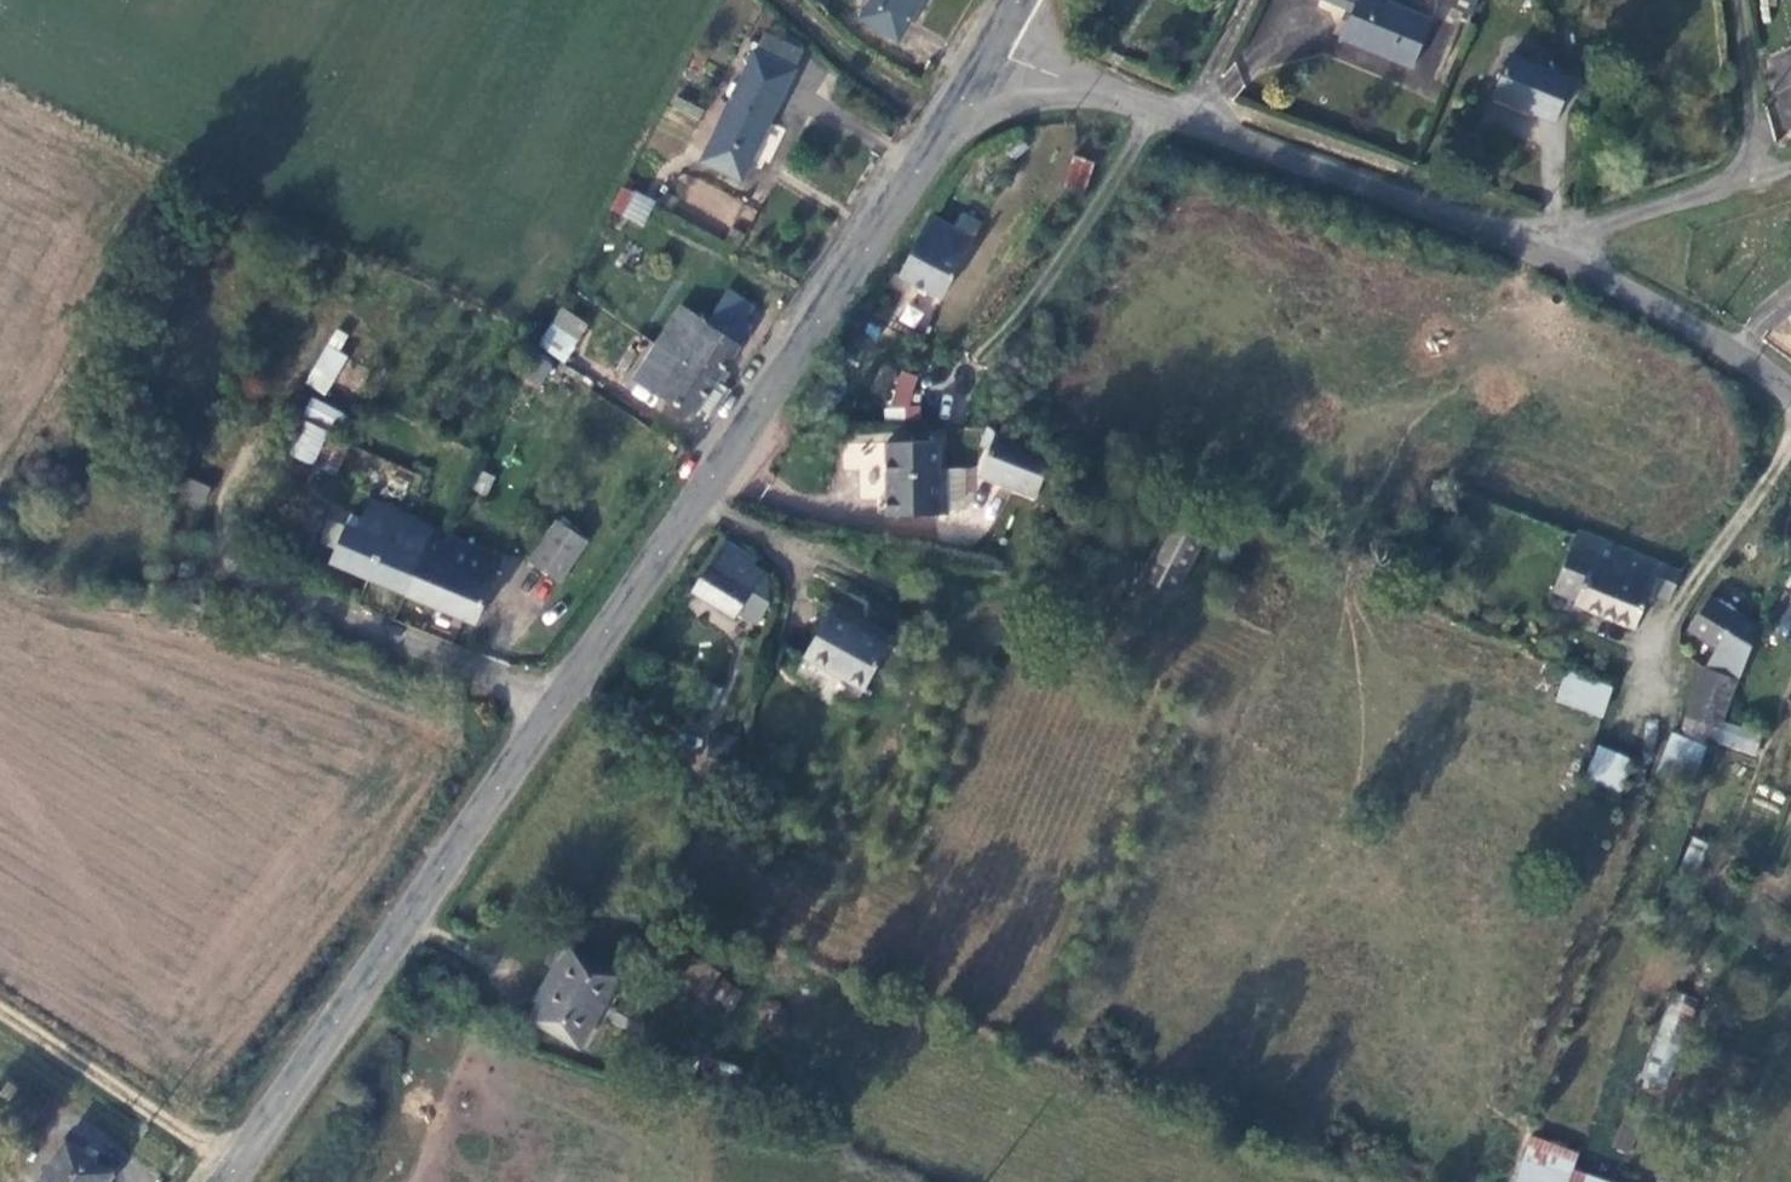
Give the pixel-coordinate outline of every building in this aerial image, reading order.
[(862,16),(896,36),(917,0),(872,0),(862,16)] [(1351,8),(1342,32),(1414,63),(1432,18),(1389,0),(1333,0),(1351,8)] [(1429,9),(1465,25),(1476,0),(1433,0),(1429,9)] [(764,31),(753,52),(793,70),(803,50),(764,31)] [(753,52),(701,158),(738,177),(793,70),(753,52)] [(1558,118),(1572,78),(1515,55),(1498,94),(1558,118)] [(1083,192),(1094,161),(1072,154),(1062,185),(1083,192)] [(624,214),(638,191),(622,183),(609,206),(624,214)] [(664,191),(658,202),(669,209),(675,197),(664,191)] [(948,227),(925,215),(888,270),(935,297),(972,224),(954,216),(948,227)] [(719,308),(733,316),(742,301),(722,289),(713,304),(719,308)] [(560,307),(536,346),(564,363),(588,324),(560,307)] [(748,325),(733,316),(719,308),(708,325),(738,342),(748,325)] [(679,309),(657,342),(671,350),(693,316),(679,309)] [(906,351),(923,322),(884,315),(861,355),(888,363),(886,372),(900,375),(906,351)] [(708,325),(693,316),(671,350),(714,377),(738,342),(708,325)] [(329,328),(307,387),(328,394),(350,335),(329,328)] [(633,379),(648,389),(671,350),(657,342),(633,379)] [(705,416),(726,385),(714,377),(671,350),(648,389),(673,405),(691,416),(694,411),(705,416)] [(305,409),(341,433),(350,419),(315,395),(305,409)] [(289,449),(313,460),(325,428),(302,418),(289,449)] [(347,437),(325,428),(313,460),(334,469),(347,437)] [(977,481),(1037,499),(1051,453),(991,436),(977,481)] [(927,443),(882,444),(881,516),(943,515),(943,476),(928,475),(927,443)] [(946,469),(948,501),(969,500),(967,468),(946,469)] [(180,498),(201,508),(211,487),(189,478),(180,498)] [(329,556),(405,594),(432,530),(416,523),(419,516),(369,497),(355,528),(343,523),(329,556)] [(552,521),(527,561),(558,580),(584,537),(552,521)] [(1169,525),(1140,578),(1174,597),(1203,543),(1169,525)] [(499,556),(447,534),(432,530),(405,594),(475,620),(499,556)] [(1665,601),(1676,576),(1603,543),(1600,550),(1570,537),(1547,587),(1631,629),(1647,593),(1665,601)] [(751,572),(714,550),(688,592),(729,616),(744,591),(741,590),(751,572)] [(1686,630),(1743,666),(1760,629),(1705,598),(1686,630)] [(1776,625),(1790,634),(1790,601),(1776,625)] [(880,648),(820,616),(799,658),(857,690),(880,648)] [(1566,669),(1555,702),(1603,718),(1614,684),(1566,669)] [(1701,672),(1681,719),(1716,734),(1733,687),(1701,672)] [(1670,731),(1657,772),(1693,785),(1707,744),(1670,731)] [(1585,776),(1621,792),(1635,759),(1598,744),(1585,776)] [(1701,869),(1705,841),(1688,839),(1684,866),(1701,869)] [(527,1019),(574,1045),(611,979),(557,948),(549,963),(556,966),(527,1019)] [(668,949),(651,978),(665,985),(667,979),(698,997),(713,973),(668,949)] [(1665,992),(1641,1087),(1669,1093),(1692,998),(1665,992)] [(39,1181),(106,1181),(112,1173),(68,1141),(39,1181)] [(1575,1158),(1528,1146),(1516,1181),(1567,1181),(1575,1158)]
